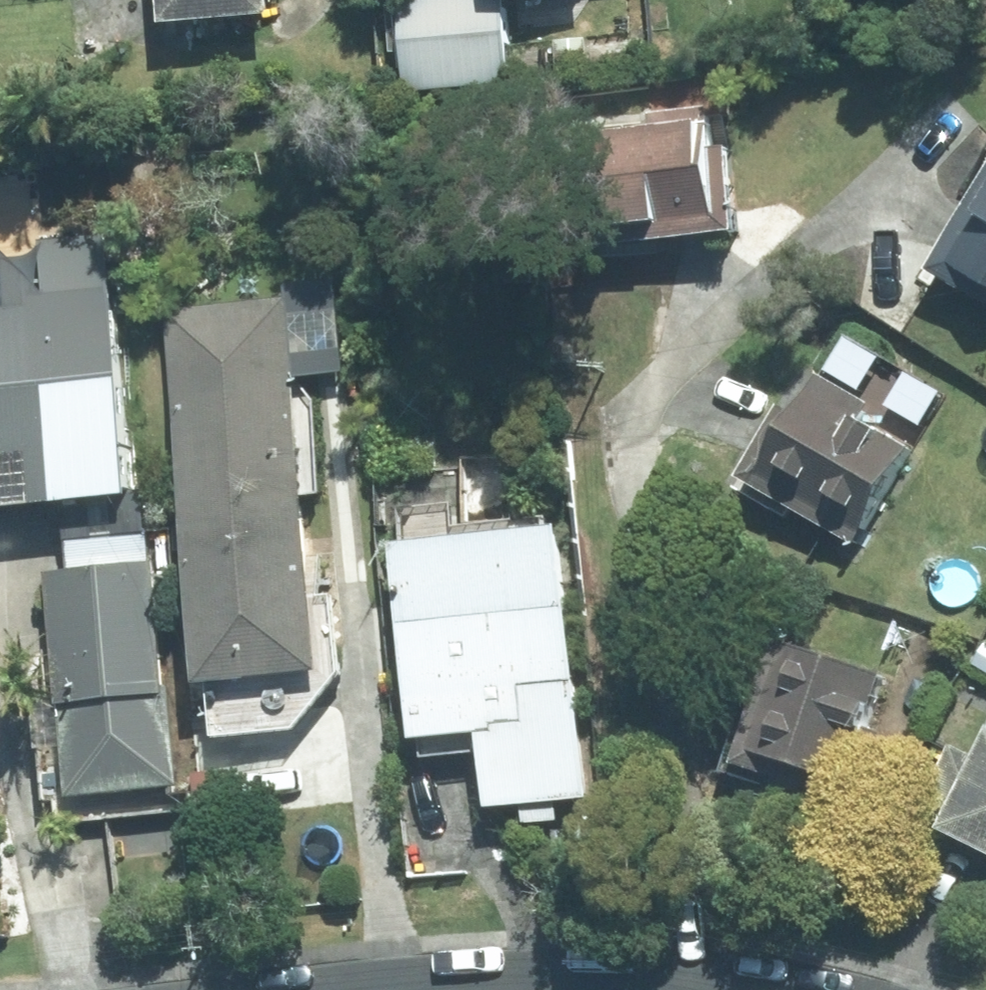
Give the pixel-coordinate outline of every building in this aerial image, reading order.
[(278,0),(168,0),(171,29),(279,19),(278,0)] [(514,84),(508,0),(401,0),(408,93),(514,84)] [(547,44),(515,46),(517,77),(549,75),(547,44)] [(745,238),(736,148),(717,150),(713,109),(653,114),(655,133),(611,138),(620,234),(656,232),(658,247),(745,238)] [(985,304),(985,195),(938,276),(985,304)] [(5,247),(0,247),(0,517),(64,510),(68,542),(150,533),(146,492),(136,493),(115,290),(10,302),(5,247)] [(168,312),(207,693),(217,692),(220,722),(300,714),(297,683),(328,680),(289,300),(168,312)] [(856,546),(914,450),(867,422),(876,406),(826,376),(802,415),(788,406),(744,479),(856,546)] [(595,804),(567,532),(402,548),(422,747),(489,741),(496,814),(528,810),(530,827),(563,824),(560,807),(595,804)] [(153,566),(150,533),(68,542),(71,573),(50,576),(73,803),(176,793),(184,792),(174,689),(169,689),(156,565),(153,566)] [(889,677),(785,644),(764,709),(751,704),(729,773),(818,802),(826,777),(871,791),(888,733),(873,729),(889,677)] [(952,840),(985,856),(985,770),(952,840)]
